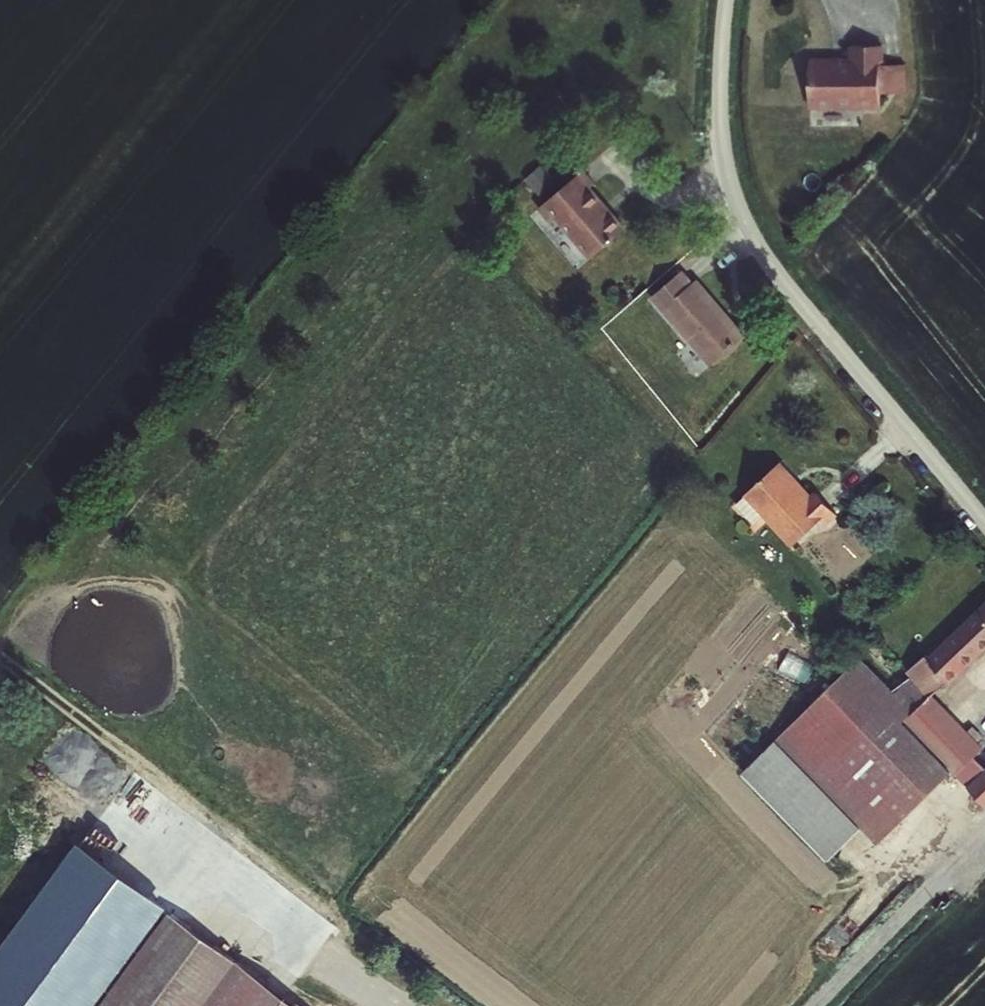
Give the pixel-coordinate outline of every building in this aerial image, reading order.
[(898,0),(868,0),(868,7),(860,7),(860,8),(850,9),(849,5),(825,6),(828,53),(852,52),(852,50),(874,49),(878,52),(898,51),(897,32),(906,32),(904,13),(899,14),(898,0)] [(550,223),(556,219),(592,259),(625,230),(589,191),(595,185),(582,171),(538,210),(550,223)] [(690,277),(660,302),(715,374),(750,344),(705,287),(701,290),(690,277)] [(740,492),(759,512),(769,502),(798,534),(821,513),(829,520),(843,507),(821,483),(816,487),(785,453),(740,492)] [(984,807),(984,772),(972,760),(979,753),(929,701),(984,646),(984,603),(929,657),(925,653),(908,672),(901,666),(894,673),(903,681),(892,694),(913,715),(907,722),(952,768),(935,785),(971,821),(984,807)] [(858,658),(775,739),(865,828),(878,842),(935,785),(952,768),(907,722),(913,715),(892,694),(858,658)] [(865,828),(775,739),(743,772),(832,861),(865,828)] [(105,1005),(297,1005),(173,915),(105,1005)]
